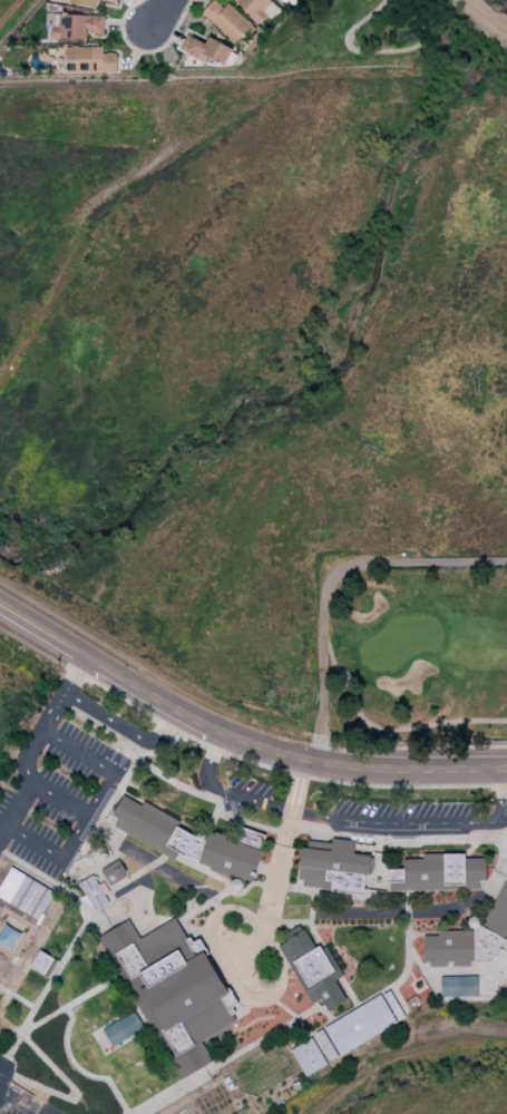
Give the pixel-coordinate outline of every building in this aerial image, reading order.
[(238,47),(256,29),(228,2),(223,8),(215,0),(212,0),(201,12),(238,47)] [(260,24),(277,6),(270,0),(233,0),(260,24)] [(51,38),(86,40),(86,34),(104,34),(104,15),(61,14),(60,26),(51,26),(51,38)] [(209,36),(204,43),(188,34),(179,49),(203,62),(207,56),(223,65),(232,49),(209,36)] [(116,53),(103,53),(103,46),(65,47),(66,72),(117,71),(116,53)] [(123,797),(142,807),(144,802),(181,822),(177,828),(194,838),(196,834),(207,838),(209,834),(214,836),(215,833),(237,841),(243,828),(266,836),(261,852),(263,852),(253,882),(231,876),(230,877),(209,870),(209,868),(199,863),(199,861),(184,856),(178,853),(174,860),(164,854),(115,827),(118,820),(111,817),(123,797)] [(301,848),(330,852),(332,839),(354,841),(353,853),(371,857),(368,876),(364,876),(362,896),(330,891),(330,890),(301,886),(302,880),(298,879),(301,848)] [(384,870),(402,869),(402,859),(422,859),(422,853),(465,853),(465,858),(486,857),(486,866),(486,880),(479,880),(480,890),(390,891),(390,882),(384,882),(384,870)] [(118,859),(100,870),(110,886),(125,877),(123,873),(126,872),(118,859)] [(37,920),(0,898),(0,885),(11,867),(53,892),(37,920)] [(92,874),(108,902),(94,911),(78,883),(92,874)] [(506,882),(506,883),(506,942),(481,928),(506,882)] [(97,938),(128,920),(139,939),(174,918),(186,939),(189,938),(192,942),(198,938),(199,939),(207,954),(205,955),(226,989),(228,987),(237,1003),(232,1007),(235,1013),(232,1014),(236,1020),(201,1042),(212,1061),(181,1079),(119,975),(97,938)] [(0,931),(0,944),(11,950),(21,934),(4,924),(0,931)] [(279,946),(286,941),(282,935),(299,925),(301,929),(303,929),(314,949),(319,947),(321,950),(325,947),(342,976),(333,980),(344,999),(328,1009),(320,997),(312,1001),(290,966),(279,946)] [(438,931),(474,930),(474,961),(469,961),(469,966),(452,966),(452,961),(446,961),(446,966),(429,967),(429,962),(423,962),(423,936),(438,936),(438,931)] [(440,976),(477,976),(478,995),(440,996),(440,976)] [(315,1033),(389,990),(404,1017),(331,1061),(315,1033)] [(101,1029),(133,1010),(144,1028),(111,1046),(101,1029)] [(290,1049),(311,1037),(326,1064),(305,1076),(290,1049)]
